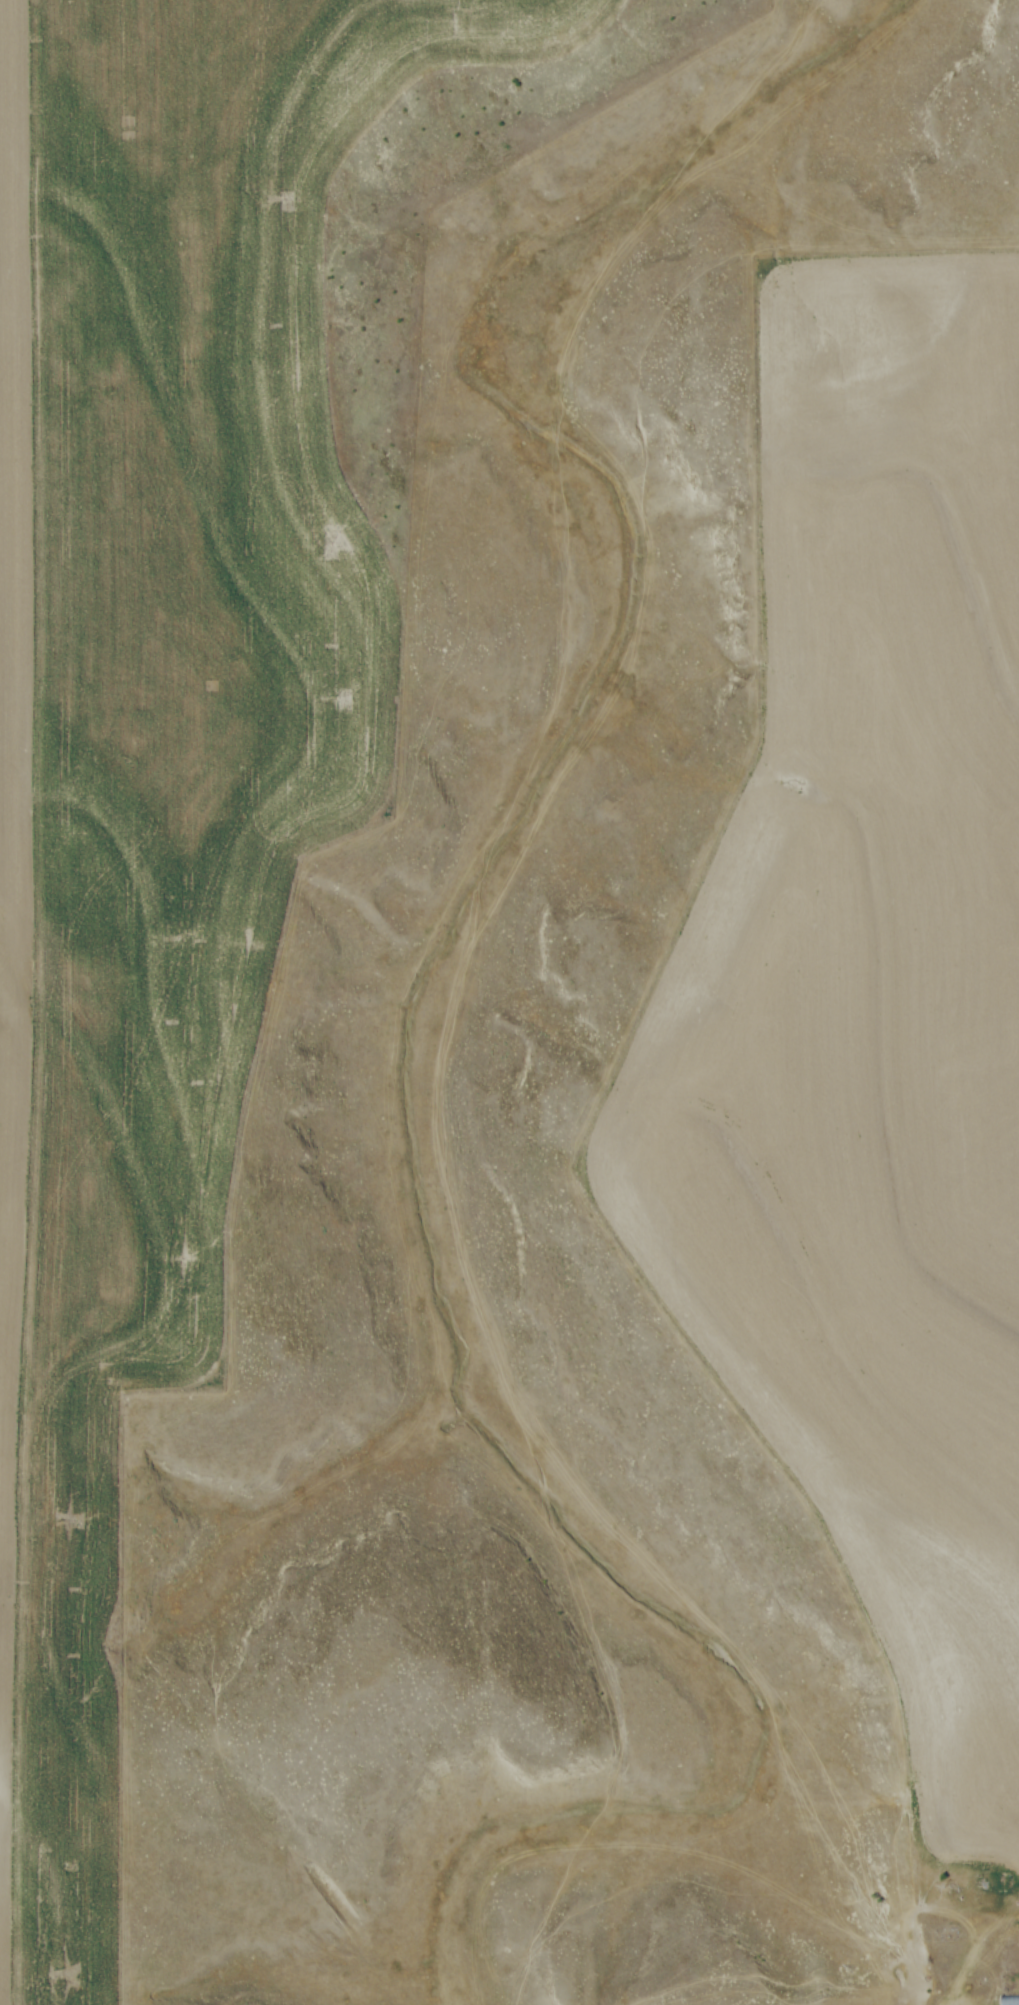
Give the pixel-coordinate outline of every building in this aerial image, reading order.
[(997,1996),(997,2004),(1018,2004),(1018,1996),(997,1996)]
